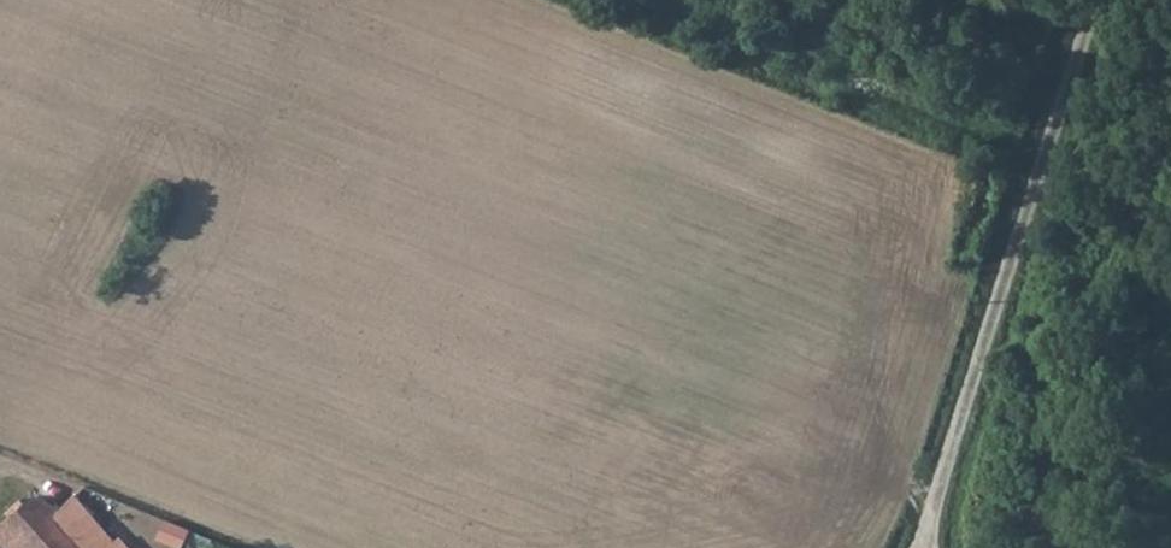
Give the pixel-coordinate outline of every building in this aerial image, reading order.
[(58,510),(52,516),(78,547),(121,547),(75,496),(58,510)] [(0,526),(0,537),(10,547),(78,547),(52,516),(58,510),(41,498),(31,499),(0,526)]
